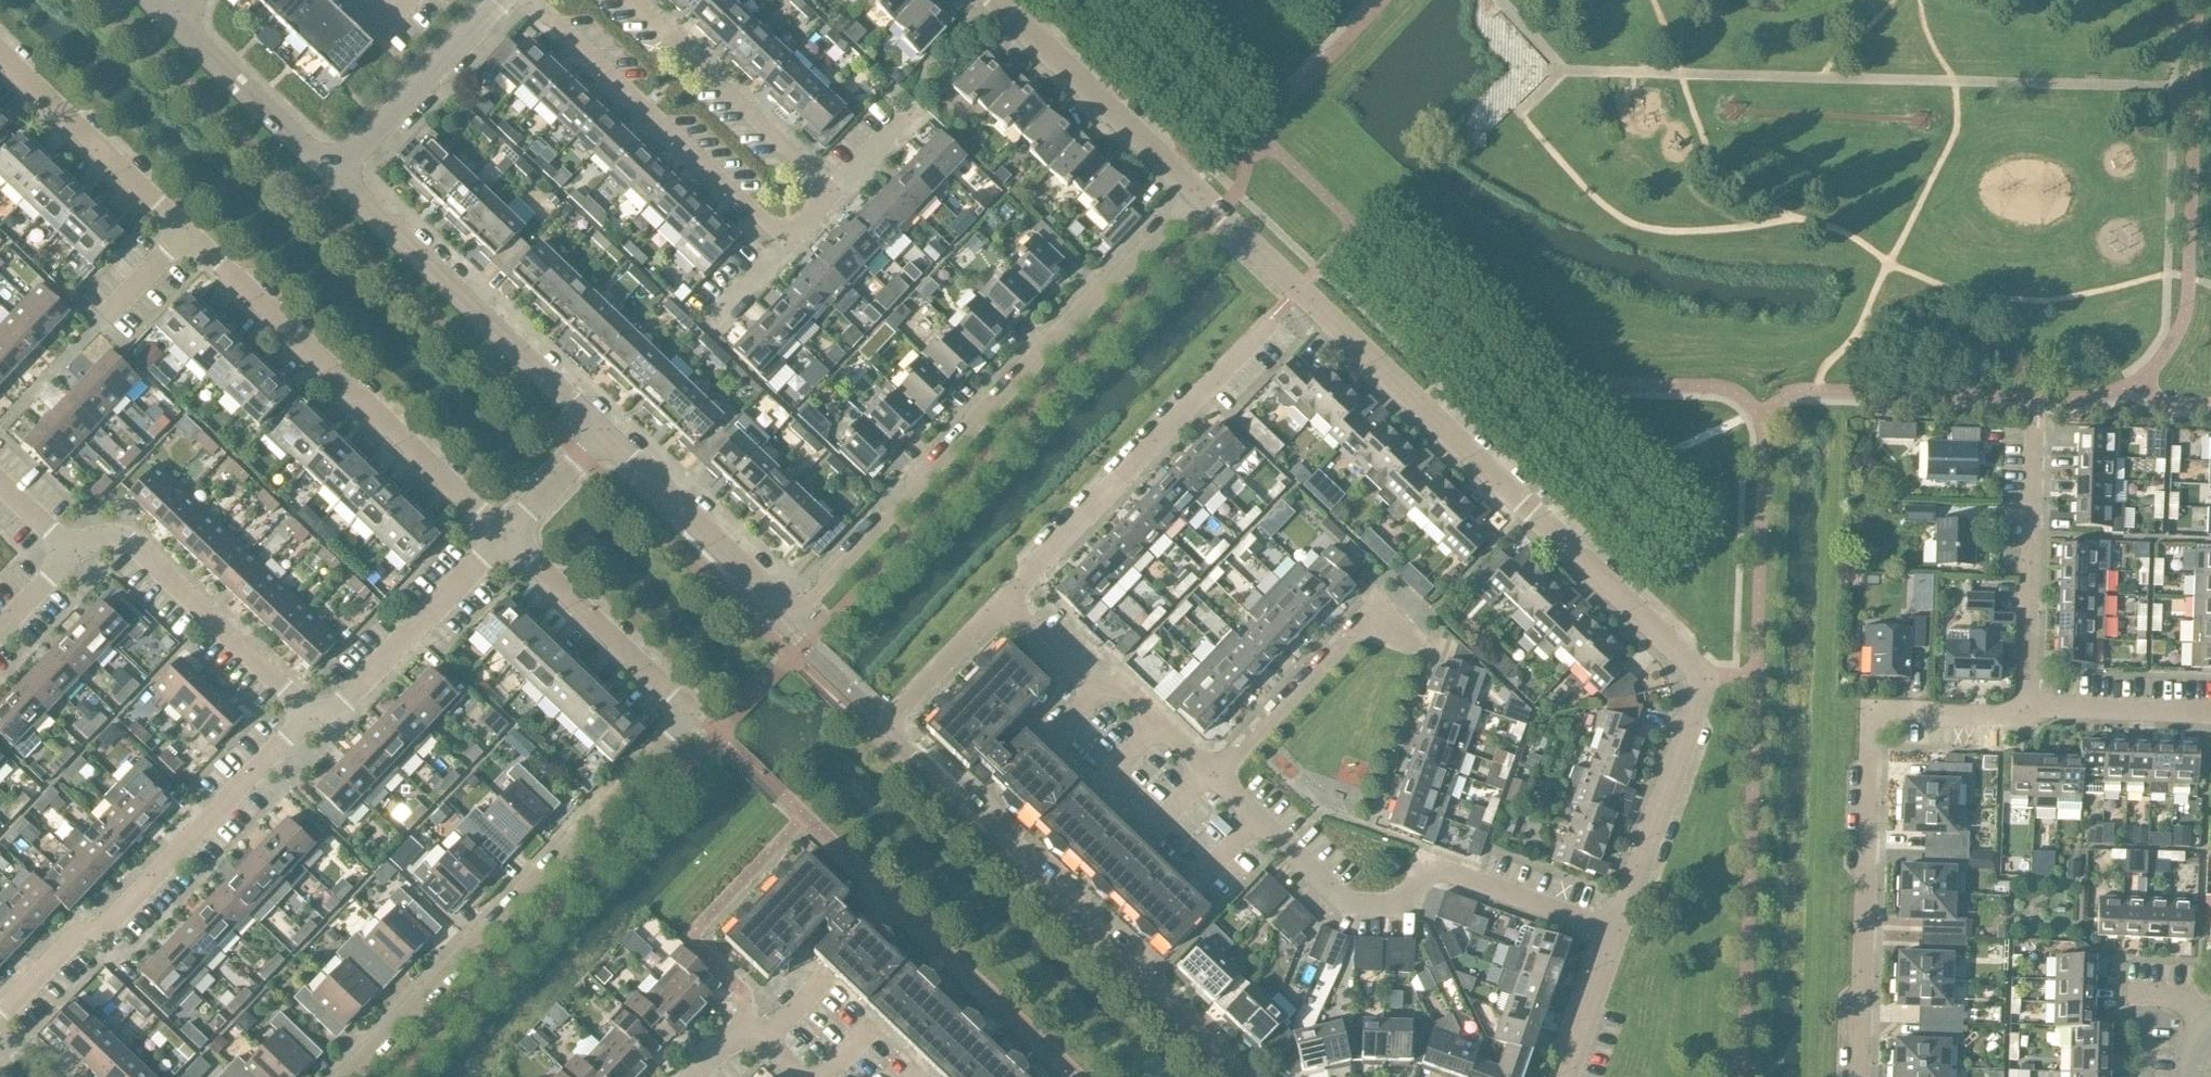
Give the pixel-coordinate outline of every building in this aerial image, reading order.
[(292,0),(261,0),(259,2),(275,17),(292,0)] [(322,0),(292,0),(275,17),(291,32),(322,0)] [(340,14),(325,0),(322,0),(291,32),(307,48),(340,14)] [(706,0),(672,0),(670,2),(680,11),(685,7),(692,14),(706,0)] [(736,5),(731,0),(706,0),(692,14),(700,22),(696,26),(706,36),(736,5)] [(805,5),(800,0),(792,0),(790,2),(799,11),(805,5)] [(813,2),(821,10),(829,1),(827,0),(815,0),(813,2)] [(875,4),(894,22),(915,0),(879,0),(875,4)] [(894,22),(905,33),(901,38),(920,56),(950,25),(940,16),(944,12),(937,5),(933,9),(923,0),(915,0),(894,22)] [(728,48),(754,22),(736,5),(706,36),(716,46),(721,41),(728,48)] [(805,5),(799,11),(808,20),(814,14),(805,5)] [(323,63),(356,29),(351,24),(340,14),(307,48),(323,63)] [(855,21),(844,33),(855,43),(866,32),(855,21)] [(742,70),(772,39),(754,22),(728,48),(737,56),(732,61),(742,70)] [(356,29),(323,63),(340,79),(361,58),(369,49),(372,45),(356,29)] [(835,45),(841,39),(831,30),(825,36),(835,45)] [(517,90),(552,54),(542,45),(537,49),(529,41),(520,50),(508,39),(487,61),(517,90)] [(765,83),(790,56),(772,39),(742,70),(752,80),(757,75),(765,83)] [(841,39),(835,45),(844,54),(850,48),(841,39)] [(778,105),(814,67),(796,50),(790,56),(765,83),(773,90),(768,95),(778,105)] [(540,102),(565,76),(558,69),(562,64),(552,54),(517,90),(522,85),(540,102)] [(1013,85),(1012,85),(999,72),(1003,67),(996,61),(992,65),(982,56),(952,87),(972,106),(976,101),(987,112),(1013,85)] [(800,117),(826,91),(808,74),(814,67),(778,105),(788,114),(793,110),(800,117)] [(558,119),(588,88),(578,79),(573,84),(565,76),(540,102),(558,119)] [(1022,136),(1047,109),(1033,96),(1038,91),(1031,85),(1026,89),(1017,80),(1012,85),(1013,85),(987,112),(1006,130),(1011,125),(1022,136)] [(576,136),(601,110),(594,103),(598,98),(588,88),(558,119),(576,136)] [(826,91),(800,117),(808,125),(804,129),(812,137),(811,137),(824,149),(853,117),(826,91)] [(20,111),(19,110),(10,119),(3,112),(18,97),(17,96),(2,111),(0,110),(0,131),(20,111)] [(1048,169),(1078,138),(1069,129),(1073,125),(1066,118),(1062,123),(1047,109),(1022,136),(1033,146),(1029,151),(1048,169)] [(594,153),(623,122),(614,113),(609,118),(601,110),(576,136),(594,153)] [(507,137),(513,130),(504,122),(498,128),(507,137)] [(612,171),(637,144),(629,137),(634,132),(623,122),(594,153),(612,171)] [(41,149),(32,141),(47,125),(46,124),(31,140),(24,133),(33,123),(32,123),(0,156),(0,178),(7,184),(41,149)] [(418,193),(451,158),(433,141),(438,136),(425,124),(396,155),(408,166),(404,170),(412,178),(408,183),(418,193)] [(483,124),(478,129),(492,142),(497,137),(483,124)] [(513,130),(507,137),(517,146),(523,140),(513,130)] [(968,131),(959,141),(969,152),(979,142),(968,131)] [(948,176),(966,157),(941,133),(923,152),(948,176)] [(1083,193),(1108,167),(1094,153),(1098,149),(1091,143),(1087,147),(1078,138),(1048,169),(1067,187),(1071,182),(1083,193)] [(24,201),(58,165),(50,158),(65,142),(64,141),(49,157),(41,149),(7,184),(24,201)] [(630,188),(660,157),(650,148),(646,152),(637,144),(612,171),(630,188)] [(514,164),(519,158),(506,146),(501,151),(514,164)] [(931,194),(948,176),(923,152),(906,170),(937,200),(938,200),(931,194)] [(41,217),(75,181),(66,173),(81,157),(80,156),(65,172),(58,165),(24,201),(41,217)] [(542,171),(548,165),(540,156),(534,162),(542,171)] [(648,205),(673,179),(666,172),(670,167),(660,157),(630,188),(648,205)] [(440,205),(469,175),(451,158),(418,193),(428,202),(433,197),(440,205)] [(519,158),(514,164),(527,176),(532,171),(519,158)] [(548,165),(542,171),(552,180),(558,174),(548,165)] [(1112,250),(1141,218),(1129,207),(1134,201),(1125,192),(1133,183),(1126,176),(1122,180),(1108,167),(1083,193),(1094,204),(1089,209),(1108,226),(1098,237),(1112,250)] [(920,218),(937,200),(906,170),(889,187),(920,218)] [(58,233),(92,197),(84,190),(99,175),(98,174),(83,189),(75,181),(41,217),(58,233)] [(454,227),(486,193),(469,175),(440,205),(448,212),(444,217),(454,227)] [(666,222),(696,191),(686,182),(681,187),(673,179),(648,205),(666,222)] [(920,218),(889,187),(872,205),(871,206),(896,230),(897,229),(914,212),(920,218)] [(75,249),(109,214),(100,205),(115,190),(114,189),(99,204),(92,197),(58,233),(75,249)] [(579,206),(585,199),(575,190),(569,197),(579,206)] [(684,239),(709,213),(702,206),(706,201),(696,191),(666,222),(684,239)] [(476,239),(504,210),(486,193),(454,227),(464,236),(468,232),(476,239)] [(977,204),(983,210),(993,201),(986,195),(977,204)] [(564,202),(555,212),(562,219),(571,209),(564,202)] [(872,205),(869,202),(852,220),(848,217),(812,255),(816,258),(799,275),(802,278),(828,302),(827,302),(830,305),(900,232),(897,229),(896,230),(871,206),(872,205)] [(109,214),(75,249),(92,266),(135,221),(134,220),(125,229),(118,223),(133,207),(132,206),(117,222),(109,214)] [(597,223),(603,216),(594,208),(588,214),(597,223)] [(504,265),(524,243),(516,235),(523,228),(504,210),(476,239),(484,247),(480,252),(490,262),(495,257),(504,265)] [(965,211),(957,219),(967,228),(975,220),(965,211)] [(709,213),(684,239),(675,249),(703,276),(742,235),(730,223),(730,224),(722,216),(717,221),(709,213)] [(603,216),(597,223),(607,232),(613,226),(603,216)] [(957,219),(949,227),(960,237),(967,228),(957,219)] [(1065,243),(1049,228),(1041,221),(1031,230),(1036,235),(1018,254),(1023,258),(1012,269),(1038,295),(1052,280),(1057,285),(1063,278),(1054,269),(1063,259),(1056,252),(1065,243)] [(604,251),(610,244),(597,232),(591,238),(604,251)] [(632,257),(638,250),(630,242),(624,248),(632,257)] [(531,291),(559,262),(540,244),(533,252),(524,243),(504,265),(512,273),(508,278),(518,289),(523,284),(531,291)] [(610,244),(604,251),(617,263),(623,257),(610,244)] [(933,263),(942,253),(936,247),(927,257),(933,263)] [(638,250),(632,257),(642,266),(648,260),(638,250)] [(1363,277),(1378,262),(1368,253),(1354,268),(1363,277)] [(544,313),(577,279),(559,262),(531,291),(539,299),(534,304),(544,313)] [(910,263),(903,270),(915,281),(922,274),(910,263)] [(640,285),(646,279),(631,264),(625,270),(640,285)] [(1025,309),(1038,295),(1012,269),(1001,281),(997,276),(979,295),(1010,325),(1018,316),(1023,320),(1029,313),(1025,309)] [(897,276),(885,288),(898,300),(909,288),(903,282),(897,276)] [(810,320),(827,302),(828,302),(802,278),(785,296),(810,320)] [(567,326),(595,296),(577,279),(544,313),(554,323),(559,318),(567,326)] [(646,279),(640,285),(653,297),(659,291),(646,279)] [(925,300),(937,288),(928,279),(916,291),(925,300)] [(174,344),(208,308),(199,300),(214,285),(213,284),(198,299),(191,292),(200,283),(199,282),(156,327),(174,344)] [(26,299),(55,327),(70,312),(41,284),(26,299)] [(682,303),(689,296),(681,288),(675,296),(682,303)] [(885,288),(874,300),(880,306),(886,312),(887,312),(898,300),(885,288)] [(1001,334),(1010,325),(979,295),(961,314),(965,318),(954,330),(981,355),(994,341),(999,345),(1005,338),(1001,334)] [(580,347),(613,313),(595,296),(567,326),(575,333),(570,338),(580,347)] [(793,338),(810,320),(785,296),(768,314),(793,338)] [(40,343),(55,327),(26,299),(11,315),(40,343)] [(676,320),(682,313),(669,300),(663,307),(676,320)] [(191,360),(225,325),(217,317),(232,302),(231,301),(216,317),(208,308),(174,344),(191,360)] [(868,307),(862,314),(874,325),(880,318),(868,307)] [(603,360),(631,331),(613,313),(580,347),(590,357),(595,352),(603,360)] [(682,313),(676,320),(689,331),(695,325),(682,313)] [(776,356),(793,338),(768,314),(751,332),(776,356)] [(40,343),(11,315),(0,326),(0,333),(26,358),(40,343)] [(208,376),(242,341),(233,332),(248,317),(247,316),(232,332),(225,325),(191,360),(208,376)] [(852,347),(861,337),(852,328),(843,338),(852,347)] [(967,369),(981,355),(954,330),(944,341),(939,337),(921,356),(952,385),(961,376),(965,380),(972,373),(967,369)] [(616,382),(649,348),(631,331),(603,360),(611,368),(606,373),(616,382)] [(776,356),(751,332),(733,350),(768,384),(786,365),(776,356)] [(26,358),(0,333),(0,363),(11,373),(26,358)] [(225,393),(259,357),(251,350),(266,334),(265,333),(250,349),(242,341),(208,376),(225,393)] [(712,354),(718,347),(704,334),(698,341),(712,354)] [(869,355),(875,348),(868,341),(861,348),(869,355)] [(151,345),(137,360),(147,370),(162,355),(151,345)] [(718,347),(712,354),(724,366),(730,359),(718,347)] [(242,409),(276,373),(267,365),(282,349),(281,348),(266,364),(259,357),(225,393),(242,409)] [(639,394),(667,365),(649,348),(616,382),(627,392),(631,387),(639,394)] [(97,367),(126,395),(141,380),(111,352),(97,367)] [(943,394),(952,385),(921,356),(903,374),(908,379),(897,390),(923,415),(937,401),(941,405),(948,399),(943,394)] [(1308,422),(1343,386),(1325,369),(1315,379),(1311,375),(1310,371),(1296,357),(1276,377),(1286,387),(1279,394),(1278,399),(1279,404),(1283,408),(1288,409),(1293,407),(1308,422)] [(11,373),(0,363),(0,385),(11,373)] [(652,416),(685,382),(667,365),(639,394),(647,402),(642,407),(652,416)] [(153,366),(148,371),(160,382),(165,377),(153,366)] [(276,373),(242,409),(259,425),(302,380),(301,379),(292,389),(285,382),(300,367),(299,366),(284,381),(276,373)] [(111,410),(126,395),(97,367),(82,382),(111,410)] [(806,384),(812,390),(821,380),(814,374),(806,384)] [(97,426),(111,410),(82,382),(67,398),(97,426)] [(675,429),(703,399),(685,382),(652,416),(662,426),(667,421),(675,429)] [(803,399),(812,390),(806,384),(796,393),(803,399)] [(1340,445),(1363,421),(1359,418),(1355,418),(1351,413),(1361,403),(1343,386),(1308,422),(1309,423),(1317,415),(1332,429),(1328,433),(1340,445)] [(910,429),(923,415),(897,390),(886,401),(881,397),(863,416),(894,445),(903,436),(908,440),(914,434),(910,429)] [(289,454),(323,419),(314,410),(329,395),(328,394),(313,409),(306,402),(315,393),(314,392),(271,437),(289,454)] [(82,441),(97,426),(67,398),(53,413),(82,441)] [(702,455),(723,433),(738,417),(730,409),(722,417),(703,399),(675,429),(683,436),(678,441),(689,452),(694,447),(702,455)] [(306,470),(340,435),(333,428),(348,412),(347,411),(332,427),(323,419),(289,454),(306,470)] [(1247,411),(1236,421),(1246,431),(1256,420),(1247,411)] [(67,456),(82,441),(53,413),(38,428),(67,456)] [(156,423),(163,430),(170,423),(163,416),(156,423)] [(886,455),(894,445),(863,416),(845,434),(850,439),(839,451),(865,476),(879,461),(884,466),(890,459),(886,455)] [(803,440),(809,434),(795,421),(789,428),(803,440)] [(1365,476),(1399,440),(1381,423),(1372,433),(1367,429),(1367,425),(1363,421),(1340,445),(1353,457),(1357,453),(1372,468),(1365,476)] [(154,439),(163,430),(156,423),(147,432),(154,439)] [(1200,441),(1234,473),(1256,449),(1245,439),(1239,445),(1217,424),(1200,441)] [(323,487),(357,451),(348,443),(363,427),(362,426),(347,442),(340,435),(306,470),(323,487)] [(53,472),(67,456),(38,428),(23,444),(53,472)] [(1979,445),(1979,429),(1951,428),(1950,444),(1927,443),(1926,480),(1975,481),(1976,445),(1979,445)] [(203,446),(210,439),(203,432),(196,439),(203,446)] [(2078,457),(2115,458),(2116,434),(2079,432),(2078,457)] [(729,481),(758,451),(739,434),(732,441),(723,433),(702,455),(711,463),(706,468),(717,478),(722,474),(729,481)] [(809,434),(803,440),(815,453),(821,446),(809,434)] [(1274,437),(1264,448),(1274,457),(1284,446),(1274,437)] [(210,439),(203,446),(212,455),(219,448),(210,439)] [(1397,499),(1420,475),(1416,471),(1412,471),(1407,467),(1417,457),(1399,440),(1365,476),(1381,491),(1377,495),(1389,507),(1397,499)] [(1233,474),(1234,473),(1200,441),(1184,458),(1211,484),(1227,468),(1233,474)] [(340,503),(374,467),(367,460),(381,444),(380,444),(366,459),(357,451),(323,487),(340,503)] [(127,454),(133,461),(141,453),(134,446),(127,454)] [(2147,446),(2146,459),(2155,460),(2164,460),(2165,447),(2156,447),(2147,446)] [(2170,460),(2179,460),(2179,448),(2171,447),(2170,460)] [(248,449),(239,458),(245,464),(254,455),(248,449)] [(743,503),(776,469),(758,451),(729,481),(737,489),(733,493),(743,503)] [(125,469),(133,461),(127,454),(118,462),(125,469)] [(838,474),(844,468),(831,456),(825,462),(838,474)] [(2114,481),(2115,458),(2078,457),(2077,480),(2114,481)] [(357,519),(391,483),(382,475),(397,459),(396,458),(381,474),(374,467),(340,503),(357,519)] [(1196,500),(1211,484),(1184,458),(1168,475),(1203,508),(1204,508),(1196,500)] [(2164,473),(2164,460),(2155,460),(2155,473),(2164,473)] [(2178,474),(2179,460),(2170,460),(2170,473),(2178,474)] [(241,469),(233,461),(226,468),(234,476),(241,469)] [(1303,485),(1311,476),(1299,463),(1290,473),(1303,485)] [(144,509),(172,479),(157,465),(129,494),(144,509)] [(249,477),(241,469),(234,476),(243,484),(249,477)] [(765,515),(793,486),(776,469),(743,503),(753,513),(758,508),(765,515)] [(846,469),(837,478),(846,486),(854,477),(846,469)] [(1187,524),(1203,508),(1168,475),(1153,491),(1187,524)] [(1429,522),(1456,494),(1438,477),(1428,487),(1424,483),(1424,479),(1420,475),(1397,499),(1409,511),(1413,507),(1429,522)] [(97,485),(104,491),(112,483),(105,476),(97,485)] [(374,535),(408,500),(400,492),(415,477),(414,476),(400,491),(391,483),(357,519),(374,535)] [(159,523),(187,494),(172,479),(144,509),(159,523)] [(2113,504),(2114,481),(2077,480),(2076,503),(2113,504)] [(1276,498),(1285,488),(1278,482),(1269,492),(1276,498)] [(97,499),(104,491),(97,485),(90,492),(97,499)] [(779,537),(811,503),(793,486),(765,515),(773,523),(769,528),(779,537)] [(1328,509),(1335,501),(1323,489),(1315,497),(1328,509)] [(271,498),(263,490),(256,497),(264,505),(271,498)] [(391,551),(425,516),(416,507),(431,492),(430,491),(415,506),(408,500),(374,535),(391,551)] [(1187,525),(1187,524),(1153,491),(1137,508),(1164,534),(1179,518),(1187,525)] [(2154,506),(2163,506),(2163,493),(2155,493),(2154,506)] [(2169,506),(2177,506),(2178,494),(2169,493),(2169,506)] [(174,538),(202,509),(187,494),(159,523),(174,538)] [(1456,494),(1429,522),(1445,537),(1441,541),(1464,563),(1487,539),(1473,525),(1469,525),(1464,521),(1474,511),(1456,494)] [(279,506),(271,498),(264,505),(273,513),(279,506)] [(818,557),(847,527),(834,515),(829,520),(811,503),(779,537),(789,547),(793,542),(802,550),(806,546),(818,557)] [(2120,504),(2113,504),(2076,503),(2075,527),(2107,528),(2107,533),(2119,533),(2120,504)] [(2162,519),(2163,506),(2154,506),(2154,519),(2162,519)] [(2177,520),(2177,506),(2169,506),(2168,520),(2177,520)] [(1246,516),(1252,522),(1261,513),(1255,507),(1246,516)] [(425,516),(391,551),(408,568),(451,523),(450,522),(441,531),(434,525),(449,509),(448,508),(433,524),(425,516)] [(1148,550),(1164,534),(1137,508),(1121,525),(1148,550)] [(1933,522),(1933,509),(1904,508),(1904,521),(1933,522)] [(190,552),(218,523),(202,509),(174,538),(190,552)] [(1243,531),(1252,522),(1246,516),(1237,525),(1243,531)] [(1266,518),(1259,524),(1267,532),(1274,525),(1266,518)] [(1327,518),(1318,527),(1337,545),(1346,536),(1327,518)] [(295,534),(302,527),(293,519),(286,526),(295,534)] [(1973,566),(1974,521),(1937,520),(1937,542),(1924,542),(1924,564),(1973,566)] [(205,567),(233,538),(218,523),(190,552),(205,567)] [(1132,567),(1148,550),(1121,525),(1105,541),(1132,567)] [(1357,535),(1361,535),(1364,532),(1364,528),(1361,525),(1357,526),(1354,528),(1354,532),(1357,535)] [(302,527),(295,534),(303,541),(310,534),(302,527)] [(1371,550),(1379,542),(1368,532),(1360,540),(1371,550)] [(1240,543),(1247,549),(1256,540),(1249,534),(1240,543)] [(1216,537),(1208,544),(1214,550),(1220,556),(1229,546),(1223,540),(1221,542),(1216,537)] [(220,582),(248,552),(233,538),(205,567),(220,582)] [(1116,584),(1132,567),(1105,541),(1089,558),(1116,584)] [(1240,543),(1231,553),(1238,559),(1242,563),(1251,554),(1247,549),(1240,543)] [(2060,569),(2106,571),(2106,570),(2098,570),(2098,546),(2061,545),(2060,569)] [(1331,599),(1337,605),(1355,587),(1347,580),(1357,571),(1338,553),(1331,546),(1306,572),(1296,563),(1295,564),(1305,573),(1306,572),(1312,578),(1311,579),(1332,598),(1331,599)] [(326,563),(332,556),(324,548),(317,555),(326,563)] [(2210,575),(2210,550),(2194,549),(2193,574),(2210,575)] [(1211,565),(1220,556),(1214,550),(1205,559),(1211,565)] [(1519,607),(1545,579),(1528,562),(1518,573),(1514,568),(1513,564),(1499,550),(1480,571),(1489,580),(1486,584),(1499,597),(1503,593),(1519,607)] [(235,596),(263,567),(248,552),(220,582),(235,596)] [(332,556),(326,563),(334,571),(340,564),(332,556)] [(1100,600),(1116,584),(1089,558),(1073,575),(1100,600)] [(2139,572),(2147,572),(2148,559),(2139,559),(2139,572)] [(2153,573),(2162,573),(2162,560),(2154,560),(2153,573)] [(1316,615),(1331,599),(1332,598),(1311,579),(1312,578),(1306,572),(1305,573),(1295,564),(1279,580),(1316,615)] [(251,611),(279,581),(263,567),(235,596),(251,611)] [(1182,567),(1175,574),(1182,581),(1189,574),(1182,567)] [(1208,577),(1215,583),(1224,573),(1217,567),(1208,577)] [(2105,594),(2106,571),(2060,569),(2060,592),(2105,594)] [(2147,585),(2147,572),(2139,572),(2138,585),(2147,585)] [(2161,586),(2162,573),(2153,573),(2153,586),(2161,586)] [(1182,583),(1188,589),(1197,580),(1191,574),(1182,583)] [(2193,574),(2193,597),(2210,598),(2210,575),(2193,574)] [(1083,618),(1100,600),(1073,575),(1056,592),(1083,618)] [(356,592),(363,585),(354,577),(347,584),(356,592)] [(1206,592),(1215,583),(1208,577),(1199,586),(1206,592)] [(1566,614),(1562,611),(1558,611),(1554,607),(1564,597),(1545,579),(1519,607),(1535,623),(1523,635),(1536,647),(1543,639),(1566,614)] [(1300,632),(1316,615),(1279,580),(1263,597),(1300,632)] [(266,625),(294,596),(279,581),(251,611),(266,625)] [(1179,598),(1188,589),(1182,583),(1173,592),(1179,598)] [(363,585),(356,592),(364,599),(370,593),(363,585)] [(534,590),(533,589),(518,604),(511,597),(520,588),(519,587),(476,632),(493,649),(527,613),(519,605),(534,590)] [(1915,589),(1915,603),(1926,603),(1926,589),(1915,589)] [(2105,617),(2105,594),(2060,592),(2059,615),(2105,617)] [(1992,612),(1993,594),(1967,593),(1966,611),(1992,612)] [(281,640),(309,611),(294,596),(266,625),(281,640)] [(1284,649),(1300,632),(1263,597),(1248,614),(1257,623),(1284,649)] [(2193,597),(2192,620),(2210,620),(2210,598),(2193,597)] [(101,601),(83,619),(111,645),(110,646),(114,650),(129,634),(136,641),(148,629),(141,621),(145,617),(130,602),(125,606),(119,600),(110,610),(101,601)] [(1176,610),(1183,616),(1192,607),(1186,601),(1176,610)] [(2137,618),(2146,618),(2146,605),(2138,605),(2137,618)] [(2152,618),(2160,618),(2160,606),(2152,605),(2152,618)] [(537,622),(552,607),(551,606),(536,622),(527,613),(493,649),(510,665),(544,630),(537,622)] [(1150,616),(1156,622),(1165,613),(1159,607),(1150,616)] [(1174,625),(1183,616),(1176,610),(1168,619),(1174,625)] [(296,654),(324,625),(309,611),(281,640),(296,654)] [(1575,662),(1602,633),(1584,616),(1575,627),(1570,622),(1570,618),(1566,614),(1543,639),(1536,647),(1548,659),(1560,647),(1575,662)] [(2104,640),(2105,617),(2059,615),(2058,638),(2104,640)] [(1147,632),(1156,622),(1150,616),(1141,625),(1147,632)] [(1924,648),(1925,618),(1909,617),(1908,628),(1865,626),(1864,646),(1872,646),(1871,676),(1860,675),(1860,676),(1908,678),(1909,648),(1924,648)] [(2145,631),(2146,618),(2137,618),(2137,631),(2145,631)] [(2159,631),(2160,618),(2152,618),(2151,631),(2159,631)] [(110,646),(111,645),(83,619),(67,636),(95,662),(110,646)] [(2192,620),(2191,643),(2210,644),(2210,620),(2192,620)] [(553,637),(567,622),(567,621),(552,637),(544,630),(510,665),(527,681),(561,646),(553,637)] [(1268,665),(1284,649),(1257,623),(1241,640),(1268,665)] [(324,625),(296,654),(312,669),(340,640),(324,625)] [(1123,656),(1140,639),(1131,630),(1114,647),(1123,656)] [(1268,665),(1241,640),(1232,631),(1216,647),(1252,682),(1268,665)] [(1998,644),(1998,633),(1969,632),(1969,643),(1946,642),(1944,679),(1999,681),(2000,644),(1998,644)] [(1608,701),(1634,695),(1632,686),(1636,681),(1619,665),(1615,665),(1611,661),(1620,651),(1602,633),(1575,662),(1591,677),(1587,681),(1608,701)] [(1145,643),(1151,649),(1160,640),(1154,634),(1145,643)] [(79,679),(95,662),(67,636),(51,653),(79,679)] [(571,655),(586,639),(585,638),(570,654),(561,646),(527,681),(544,698),(578,662),(571,655)] [(2104,640),(2058,638),(2057,663),(2094,664),(2095,640),(2104,640)] [(2145,654),(2145,641),(2136,641),(2136,654),(2145,654)] [(2159,655),(2159,642),(2151,641),(2151,654),(2159,655)] [(1142,659),(1151,649),(1145,643),(1135,653),(1142,659)] [(2191,643),(2190,667),(2210,668),(2210,644),(2191,643)] [(993,744),(1049,685),(1006,644),(926,728),(969,769),(986,786),(992,780),(1171,950),(1210,909),(1025,732),(1007,751),(1003,747),(996,747),(993,744)] [(1236,699),(1252,682),(1216,647),(1200,664),(1236,699)] [(62,696),(79,679),(51,653),(35,670),(62,696)] [(587,670),(601,654),(600,653),(586,669),(578,662),(544,698),(561,714),(595,678),(587,670)] [(1504,676),(1513,667),(1501,655),(1492,664),(1504,676)] [(168,703),(196,674),(180,659),(152,688),(168,703)] [(1463,702),(1470,680),(1469,680),(1473,667),(1449,659),(1444,671),(1435,668),(1427,692),(1435,695),(1435,693),(1462,703),(1463,702)] [(1220,715),(1236,699),(1200,664),(1184,681),(1220,715)] [(440,714),(444,718),(471,689),(449,668),(440,678),(431,669),(414,687),(441,713),(440,714)] [(1519,691),(1529,680),(1517,668),(1507,679),(1519,691)] [(46,713),(62,696),(35,670),(19,687),(46,713)] [(605,687),(620,672),(619,671),(604,686),(595,678),(561,714),(578,730),(612,694),(605,687)] [(183,718),(211,689),(196,674),(168,703),(183,718)] [(130,696),(140,686),(133,679),(123,689),(130,696)] [(1203,733),(1220,715),(1184,681),(1164,701),(1174,711),(1178,708),(1203,733)] [(620,702),(635,687),(634,686),(619,701),(612,694),(578,730),(595,746),(629,711),(620,702)] [(30,730),(31,729),(46,713),(19,687),(2,704),(30,730)] [(425,730),(440,714),(441,713),(414,687),(398,704),(425,730)] [(121,706),(130,696),(123,689),(114,699),(121,706)] [(199,733),(227,703),(211,689),(183,718),(199,733)] [(1471,705),(1463,702),(1462,703),(1435,693),(1435,695),(1427,692),(1435,695),(1428,715),(1473,731),(1481,708),(1471,705)] [(1597,751),(1634,764),(1642,741),(1629,736),(1631,730),(1634,728),(1642,706),(1636,704),(1634,695),(1608,701),(1599,728),(1604,730),(1597,751)] [(227,703),(199,733),(214,747),(242,718),(227,703)] [(639,720),(653,704),(653,703),(638,719),(629,711),(595,746),(613,763),(656,718),(655,717),(646,726),(639,720)] [(0,706),(0,735),(17,751),(25,759),(43,740),(35,732),(31,729),(30,730),(2,704),(0,706)] [(381,721),(416,754),(433,737),(425,730),(398,704),(381,721)] [(1515,719),(1525,722),(1529,711),(1519,707),(1515,719)] [(98,730),(107,720),(101,713),(91,723),(98,730)] [(1465,753),(1473,731),(1428,715),(1420,737),(1465,753)] [(84,717),(75,727),(82,733),(89,739),(98,730),(91,723),(84,717)] [(365,738),(400,771),(416,754),(381,721),(365,738)] [(136,736),(142,729),(135,722),(128,729),(136,736)] [(1521,738),(1525,725),(1517,722),(1513,735),(1521,738)] [(142,729),(136,736),(144,744),(151,737),(142,729)] [(517,749),(524,741),(514,731),(506,739),(517,749)] [(1458,774),(1465,753),(1420,737),(1412,758),(1458,774)] [(384,788),(400,771),(365,738),(349,755),(384,788)] [(2103,793),(2104,792),(2105,742),(2081,742),(2080,759),(2081,759),(2080,790),(2082,791),(2095,791),(2095,793),(2103,793)] [(2127,794),(2128,743),(2105,742),(2104,792),(2118,792),(2118,794),(2127,794)] [(2150,793),(2151,744),(2128,743),(2127,794),(2127,793),(2141,793),(2141,795),(2150,795),(2150,793)] [(2173,796),(2174,745),(2151,744),(2150,793),(2165,794),(2165,795),(2173,796)] [(2174,745),(2173,796),(2173,794),(2187,795),(2187,797),(2196,797),(2196,785),(2197,785),(2199,746),(2174,745)] [(473,763),(483,753),(476,746),(467,756),(473,763)] [(65,764),(75,754),(68,747),(59,757),(65,764)] [(167,766),(173,759),(165,751),(158,758),(167,766)] [(1612,792),(1610,788),(1612,783),(1625,787),(1634,764),(1597,751),(1590,771),(1574,766),(1568,782),(1578,786),(1610,797),(1612,792)] [(1510,769),(1514,757),(1506,754),(1502,766),(1510,769)] [(1526,764),(1537,768),(1540,758),(1529,754),(1526,764)] [(368,805),(384,788),(349,755),(333,772),(360,798),(361,797),(365,801),(364,802),(368,805)] [(1901,790),(1900,806),(1956,808),(1957,783),(1970,784),(1971,765),(1962,764),(1963,756),(1945,756),(1945,764),(1936,763),(1936,781),(1906,780),(1905,791),(1901,790)] [(2034,808),(2035,757),(2011,756),(2009,807),(2011,807),(2011,805),(2026,806),(2025,808),(2034,808)] [(56,773),(65,764),(59,757),(49,767),(56,773)] [(71,767),(78,774),(88,763),(81,757),(71,767)] [(118,783),(156,819),(172,803),(163,795),(172,785),(143,757),(118,783)] [(2057,809),(2058,758),(2035,757),(2034,808),(2057,809)] [(1450,796),(1458,774),(1412,758),(1405,780),(1450,796)] [(2081,759),(2080,759),(2058,758),(2057,809),(2057,807),(2072,808),(2072,810),(2080,810),(2081,798),(2082,798),(2082,791),(2080,790),(2081,759)] [(173,759),(167,766),(174,773),(181,766),(173,759)] [(500,799),(532,830),(549,813),(546,810),(556,800),(518,763),(507,775),(515,783),(500,799)] [(1506,781),(1510,769),(1502,766),(1497,778),(1506,781)] [(69,783),(78,774),(71,767),(62,777),(69,783)] [(444,780),(450,787),(460,777),(453,770),(444,780)] [(367,806),(368,805),(364,802),(365,801),(361,797),(360,798),(333,772),(316,789),(325,798),(316,808),(338,829),(363,802),(367,806)] [(473,788),(479,781),(472,775),(466,782),(473,788)] [(441,797),(450,787),(444,780),(434,790),(441,797)] [(1442,818),(1450,796),(1405,780),(1397,802),(1442,818)] [(1514,780),(1506,800),(1521,806),(1529,785),(1514,780)] [(142,834),(156,819),(118,783),(104,798),(113,806),(142,834)] [(1608,802),(1610,797),(1578,786),(1573,802),(1578,804),(1571,824),(1608,837),(1616,814),(1602,810),(1604,804),(1608,802)] [(42,797),(49,804),(59,793),(52,787),(42,797)] [(1479,793),(1475,804),(1486,808),(1490,797),(1479,793)] [(14,804),(21,810),(30,800),(24,794),(14,804)] [(40,813),(49,804),(42,797),(33,807),(40,813)] [(1495,812),(1499,800),(1491,797),(1487,809),(1495,812)] [(515,848),(532,830),(500,799),(484,816),(475,808),(465,818),(503,855),(512,845),(515,848)] [(1433,844),(1442,818),(1397,802),(1389,825),(1423,837),(1421,840),(1433,844)] [(444,803),(433,815),(440,822),(452,810),(444,803)] [(12,820),(21,810),(14,804),(5,813),(12,820)] [(411,814),(418,821),(428,811),(421,804),(411,814)] [(128,849),(142,834),(113,806),(98,821),(128,849)] [(1955,832),(1956,808),(1900,806),(1900,821),(1904,821),(1904,831),(1934,832),(1933,850),(1967,851),(1968,833),(1955,832)] [(1490,825),(1495,812),(1487,809),(1482,822),(1490,825)] [(1509,835),(1515,817),(1506,813),(1499,831),(1509,835)] [(409,831),(418,821),(411,814),(402,824),(409,831)] [(13,828),(20,834),(30,824),(23,818),(13,828)] [(298,863),(301,867),(328,839),(306,818),(297,827),(288,818),(271,836),(298,863)] [(494,865),(503,855),(465,818),(455,829),(463,837),(447,854),(480,885),(496,867),(494,865)] [(113,864),(128,849),(98,821),(84,836),(76,829),(113,864)] [(1599,861),(1608,837),(1571,824),(1564,845),(1558,843),(1552,861),(1584,872),(1586,866),(1584,862),(1586,856),(1599,861)] [(2102,824),(2101,843),(2112,844),(2113,824),(2102,824)] [(11,844),(20,834),(13,828),(4,837),(11,844)] [(99,880),(113,864),(76,829),(61,844),(69,852),(99,880)] [(1479,857),(1480,855),(1487,834),(1475,830),(1467,853),(1479,857)] [(2089,830),(2089,843),(2101,843),(2101,830),(2089,830)] [(2134,830),(2134,843),(2147,843),(2147,831),(2134,830)] [(2172,831),(2172,845),(2189,846),(2189,832),(2172,831)] [(282,880),(298,863),(271,836),(255,853),(282,880)] [(369,846),(364,857),(375,863),(381,852),(369,846)] [(399,850),(390,860),(401,870),(410,860),(399,850)] [(1966,870),(1967,851),(1933,850),(1933,868),(1903,867),(1902,877),(1898,877),(1897,893),(1952,895),(1953,870),(1966,870)] [(2124,860),(2125,851),(2111,850),(2111,859),(2124,860)] [(2137,851),(2130,851),(2125,851),(2124,860),(2137,860),(2137,851)] [(84,895),(99,880),(69,852),(55,867),(84,895)] [(2170,861),(2171,852),(2158,852),(2157,861),(2170,861)] [(2171,852),(2170,861),(2183,862),(2184,853),(2171,852)] [(280,882),(282,880),(255,853),(238,870),(275,906),(290,891),(280,882)] [(463,902),(480,885),(447,854),(432,870),(423,862),(412,874),(450,910),(460,899),(463,902)] [(944,1076),(1026,1076),(860,918),(866,912),(805,855),(725,939),(768,980),(824,921),(827,925),(827,930),(831,934),(814,953),(944,1076)] [(2033,858),(2033,876),(2047,876),(2048,858),(2033,858)] [(2077,877),(2077,864),(2067,864),(2067,877),(2077,877)] [(388,879),(394,873),(385,865),(380,871),(388,879)] [(69,911),(84,895),(55,867),(41,881),(40,882),(62,903),(61,904),(69,911)] [(259,923),(275,906),(238,870),(222,887),(259,923)] [(47,918),(61,904),(62,903),(40,882),(41,881),(33,874),(18,890),(47,918)] [(1255,909),(1278,884),(1268,875),(1245,899),(1262,916),(1255,909)] [(1262,916),(1264,918),(1288,894),(1278,884),(1255,909),(1262,916)] [(257,925),(259,923),(222,887),(206,904),(233,931),(247,916),(257,925)] [(381,924),(413,954),(430,937),(427,934),(437,924),(399,888),(388,899),(397,907),(381,924)] [(33,933),(47,918),(18,890),(4,905),(33,933)] [(1468,929),(1477,903),(1445,892),(1441,904),(1472,916),(1468,929)] [(1951,917),(1952,895),(1897,893),(1897,907),(1901,908),(1901,918),(1931,919),(1930,937),(1964,938),(1965,918),(1951,917)] [(331,912),(340,902),(333,895),(324,906),(331,912)] [(2121,937),(2123,898),(2098,897),(2097,936),(2121,937)] [(2144,938),(2146,899),(2123,898),(2121,937),(2144,938)] [(2167,939),(2169,900),(2146,899),(2144,938),(2167,939)] [(1281,934),(1304,909),(1294,900),(1271,924),(1281,934)] [(2169,900),(2167,939),(2191,940),(2193,901),(2169,900)] [(217,947),(233,931),(206,904),(190,921),(217,947)] [(1436,917),(1468,929),(1472,916),(1441,904),(1436,917)] [(33,933),(4,905),(0,908),(0,930),(19,948),(33,933)] [(1281,934),(1290,943),(1314,919),(1304,909),(1281,934)] [(300,930),(307,936),(317,926),(310,920),(300,930)] [(201,964),(217,947),(190,921),(174,938),(201,964)] [(397,972),(413,954),(381,924),(365,940),(357,932),(346,943),(384,979),(394,969),(397,972)] [(1320,962),(1334,931),(1321,926),(1308,957),(1320,962)] [(1514,947),(1566,966),(1571,954),(1567,953),(1570,942),(1534,929),(1534,930),(1525,926),(1520,928),(1514,947)] [(19,948),(0,930),(0,959),(4,963),(19,948)] [(298,946),(307,936),(300,930),(291,939),(298,946)] [(630,930),(620,941),(641,960),(651,950),(630,930)] [(1334,931),(1320,962),(1333,968),(1346,937),(1334,931)] [(1443,944),(1454,938),(1451,931),(1439,936),(1443,944)] [(1367,972),(1368,938),(1354,937),(1353,971),(1367,972)] [(1964,957),(1964,938),(1930,937),(1930,955),(1900,954),(1899,964),(1895,964),(1894,979),(1949,981),(1950,956),(1964,957)] [(209,972),(201,964),(174,938),(156,956),(184,982),(185,981),(189,985),(193,989),(209,972)] [(1368,938),(1367,972),(1380,972),(1382,938),(1368,938)] [(1399,973),(1401,939),(1387,938),(1386,972),(1399,973)] [(1446,952),(1458,946),(1454,938),(1443,944),(1446,952)] [(1401,939),(1399,973),(1413,973),(1414,940),(1401,939)] [(1425,952),(1437,947),(1433,939),(1421,945),(1425,952)] [(1195,986),(1222,957),(1205,941),(1177,969),(1179,970),(1176,973),(1185,982),(1188,979),(1195,986)] [(375,989),(384,979),(346,943),(336,954),(344,962),(329,978),(361,1009),(378,992),(375,989)] [(1446,952),(1450,960),(1462,954),(1458,946),(1446,952)] [(1509,946),(1501,968),(1518,974),(1555,987),(1558,977),(1562,978),(1566,966),(1514,947),(1509,946)] [(659,981),(696,1016),(713,998),(708,993),(718,982),(681,947),(670,958),(676,964),(659,981)] [(1429,960),(1440,955),(1437,947),(1425,952),(1429,960)] [(268,964),(275,970),(285,960),(278,954),(268,964)] [(1429,960),(1432,968),(1444,963),(1440,955),(1429,960)] [(2012,955),(2012,968),(2020,969),(2021,956),(2012,955)] [(2055,979),(2094,981),(2095,956),(2056,955),(2055,979)] [(156,956),(140,973),(150,982),(141,991),(163,1012),(168,1018),(195,990),(193,989),(189,985),(185,981),(184,982),(156,956)] [(1251,986),(1250,985),(1250,986),(1239,975),(1240,974),(1222,957),(1195,986),(1203,993),(1200,996),(1208,1004),(1211,1001),(1212,1002),(1225,988),(1238,1000),(1251,986)] [(266,980),(275,970),(268,964),(259,973),(266,980)] [(603,968),(595,976),(603,984),(611,975),(603,968)] [(1547,1008),(1555,987),(1518,974),(1511,995),(1547,1008)] [(117,992),(124,985),(113,976),(107,983),(117,992)] [(344,1027),(361,1009),(329,978),(313,995),(304,987),(294,998),(332,1034),(342,1024),(344,1027)] [(1948,1005),(1949,981),(1894,979),(1894,994),(1898,994),(1898,1005),(1928,1006),(1927,1024),(1962,1025),(1962,1006),(1948,1005)] [(2093,1004),(2094,981),(2055,979),(2054,1002),(2093,1004)] [(678,1034),(696,1016),(659,981),(643,999),(637,993),(626,1004),(663,1040),(673,1029),(678,1034)] [(1242,1030),(1269,1002),(1251,985),(1250,985),(1251,986),(1238,1000),(1225,988),(1212,1002),(1225,1014),(1222,1017),(1231,1026),(1234,1023),(1242,1030)] [(236,998),(243,1004),(252,994),(245,987),(236,998)] [(2011,1001),(2019,1001),(2020,988),(2011,988),(2011,1001)] [(134,1009),(141,1002),(131,992),(124,999),(134,1009)] [(1539,1030),(1547,1008),(1511,995),(1503,1017),(1539,1030)] [(93,1019),(97,1016),(78,998),(48,1029),(66,1046),(92,1018),(93,1019)] [(233,1014),(243,1004),(236,998),(226,1007),(233,1014)] [(2019,1014),(2019,1001),(2011,1001),(2010,1014),(2019,1014)] [(141,1002),(134,1009),(144,1018),(150,1011),(141,1002)] [(1296,1034),(1290,1035),(1289,1030),(1282,1023),(1286,1019),(1269,1002),(1242,1030),(1249,1037),(1246,1040),(1255,1049),(1258,1045),(1280,1067),(1277,1070),(1285,1076),(1288,1076),(1289,1075),(1304,1072),(1296,1034)] [(2093,1025),(2093,1004),(2054,1002),(2053,1025),(2071,1026),(2071,1027),(2071,1026),(2093,1027),(2093,1025)] [(634,1076),(638,1076),(654,1060),(648,1055),(658,1045),(621,1010),(610,1021),(616,1026),(599,1044),(634,1076)] [(293,1076),(296,1076),(311,1061),(308,1058),(318,1048),(280,1012),(269,1023),(278,1031),(262,1048),(293,1076)] [(1444,1072),(1457,1035),(1459,1030),(1451,1014),(1432,1023),(1434,1027),(1436,1028),(1422,1064),(1423,1065),(1421,1069),(1433,1073),(1435,1069),(1444,1072)] [(83,1062),(109,1035),(93,1019),(97,1016),(93,1019),(92,1018),(66,1046),(83,1062)] [(1532,1052),(1539,1030),(1503,1017),(1495,1040),(1508,1045),(1509,1044),(1532,1052)] [(1364,1041),(1364,1021),(1363,1021),(1363,1022),(1342,1024),(1342,1023),(1318,1029),(1327,1067),(1336,1065),(1337,1069),(1349,1066),(1348,1062),(1349,1062),(1345,1043),(1364,1041)] [(1386,1061),(1387,1022),(1364,1021),(1364,1041),(1345,1043),(1349,1062),(1350,1061),(1361,1060),(1365,1060),(1365,1065),(1377,1065),(1377,1061),(1386,1061)] [(1434,1027),(1434,1028),(1412,1026),(1412,1023),(1387,1022),(1386,1061),(1398,1062),(1398,1066),(1408,1066),(1408,1062),(1410,1062),(1421,1064),(1422,1064),(1436,1028),(1434,1027)] [(1961,1044),(1962,1025),(1927,1024),(1927,1041),(1897,1040),(1896,1051),(1892,1051),(1891,1066),(1946,1068),(1947,1043),(1961,1044)] [(168,1041),(175,1034),(165,1025),(158,1031),(168,1041)] [(2070,1049),(2109,1050),(2110,1026),(2093,1025),(2093,1027),(2071,1026),(2071,1027),(2070,1049)] [(538,1029),(531,1037),(543,1048),(550,1041),(538,1029)] [(1317,1069),(1327,1067),(1318,1029),(1296,1034),(1304,1072),(1305,1076),(1318,1073),(1317,1069)] [(175,1034),(168,1041),(178,1050),(184,1043),(175,1034)] [(2009,1047),(2018,1047),(2018,1034),(2010,1034),(2009,1047)] [(126,1051),(109,1035),(83,1062),(98,1076),(101,1076),(126,1051)] [(1480,1044),(1457,1035),(1444,1072),(1454,1076),(1453,1076),(1467,1076),(1473,1061),(1474,1061),(1480,1044)] [(217,1053),(222,1047),(217,1042),(211,1047),(217,1053)] [(599,1044),(582,1061),(577,1056),(566,1067),(576,1076),(634,1076),(599,1044)] [(1508,1045),(1501,1066),(1498,1067),(1503,1076),(1523,1076),(1524,1072),(1529,1074),(1533,1062),(1529,1061),(1532,1052),(1509,1044),(1508,1045)] [(2017,1060),(2018,1047),(2009,1047),(2009,1060),(2017,1060)] [(262,1048),(246,1064),(238,1056),(227,1067),(238,1076),(293,1076),(262,1048)] [(2109,1073),(2109,1050),(2070,1049),(2069,1072),(2109,1073)] [(146,1062),(145,1062),(142,1066),(126,1051),(101,1076),(133,1076),(143,1067),(142,1066),(146,1062)] [(1473,1061),(1467,1076),(1503,1076),(1498,1067),(1495,1069),(1474,1061),(1473,1061)] [(133,1076),(161,1076),(146,1062),(142,1066),(143,1067),(133,1076)] [(200,1070),(194,1065),(185,1074),(188,1076),(193,1076),(200,1070)] [(1946,1068),(1891,1066),(1891,1076),(1946,1076),(1946,1068)] [(227,1067),(218,1076),(238,1076),(227,1067)]
